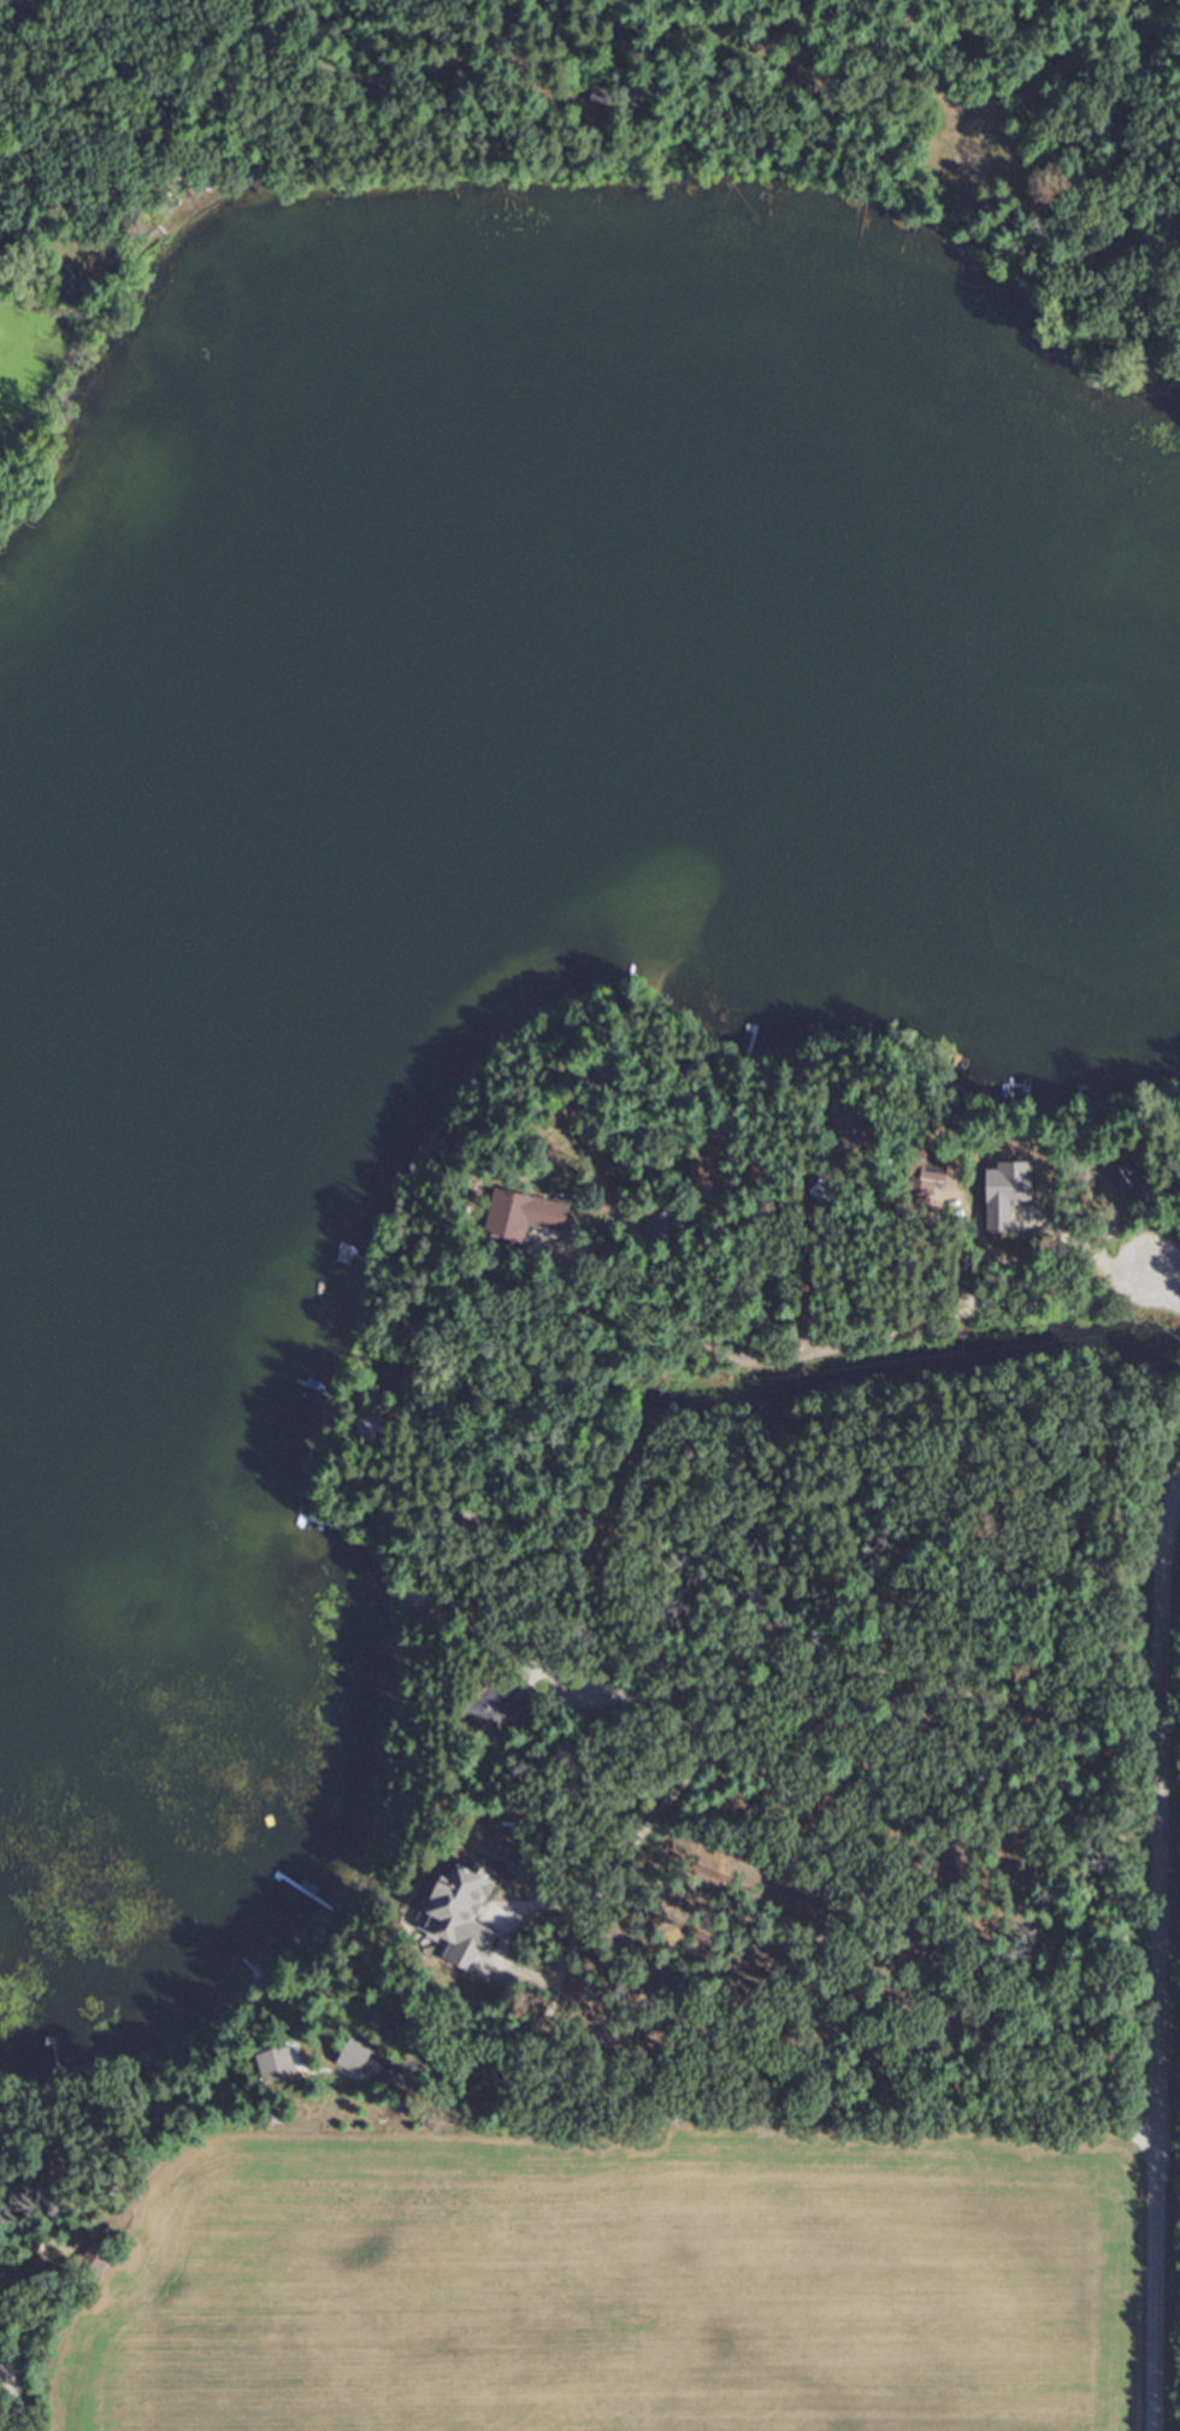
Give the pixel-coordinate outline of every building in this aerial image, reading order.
[(592,80),(589,100),(632,108),(636,88),(592,80)] [(950,1177),(943,1157),(924,1164),(932,1184),(950,1177)] [(569,1204),(495,1188),(485,1235),(523,1243),(528,1223),(563,1231),(569,1204)] [(517,1699),(496,1683),(480,1704),(501,1720),(517,1699)] [(459,1947),(452,1962),(471,1971),(479,1953),(487,1957),(497,1934),(474,1923),(494,1881),(459,1865),(452,1880),(435,1872),(410,1924),(459,1947)] [(355,2077),(373,2052),(352,2037),(334,2062),(355,2077)] [(263,2084),(296,2075),(288,2046),(255,2055),(263,2084)]
